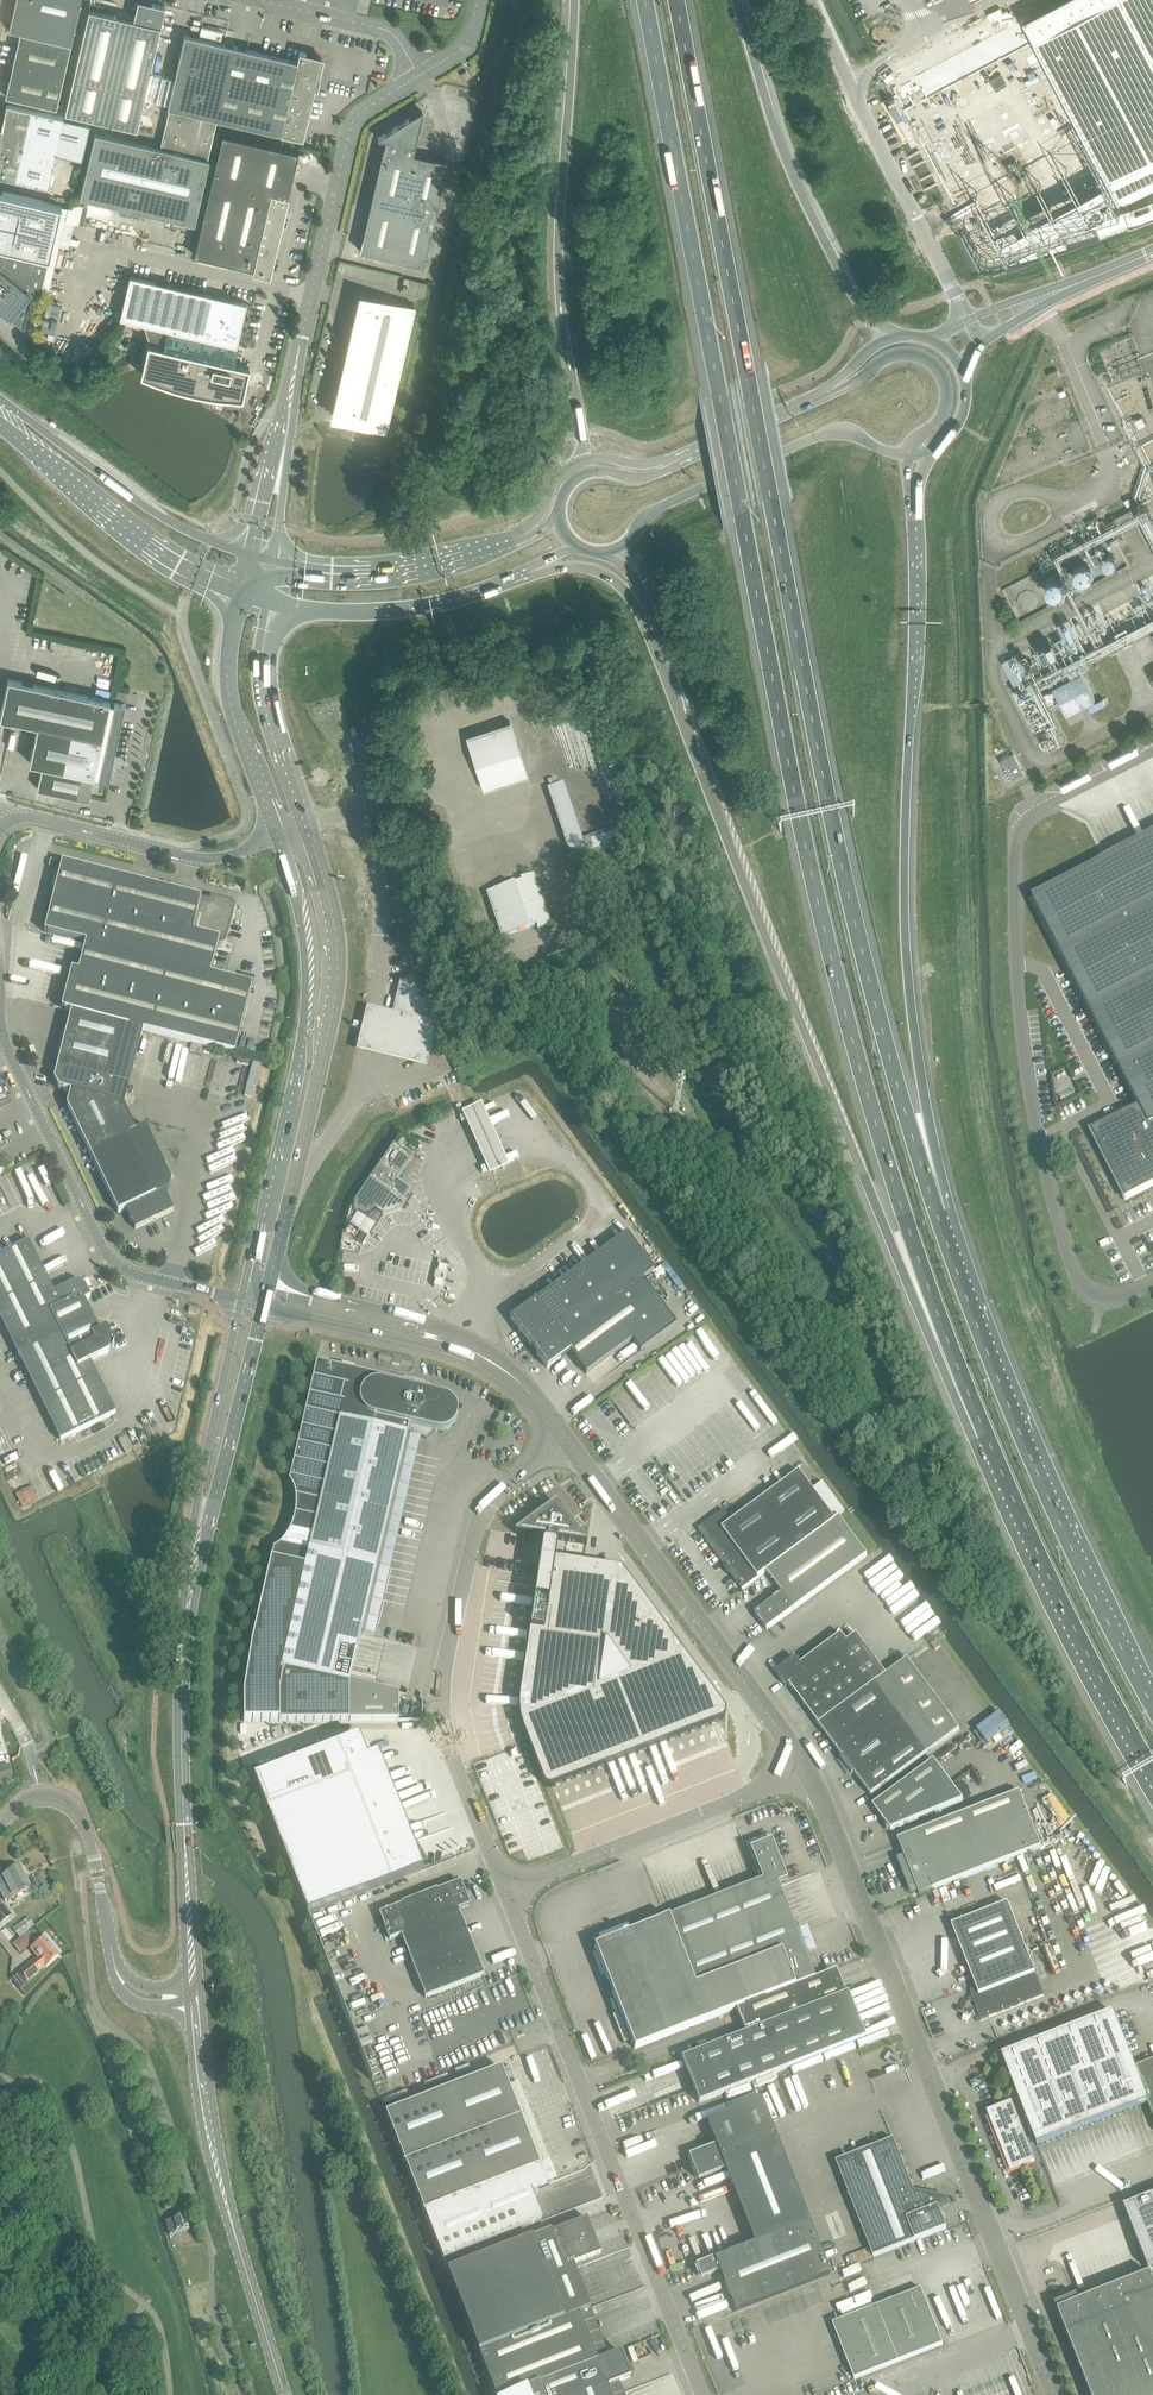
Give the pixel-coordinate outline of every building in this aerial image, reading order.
[(18,32),(71,44),(81,0),(15,0),(8,29),(18,31),(18,32)] [(65,112),(137,128),(165,7),(165,6),(139,0),(138,0),(134,19),(131,19),(114,15),(89,9),(72,81),(65,112)] [(1016,23),(1027,44),(1035,40),(1120,202),(1152,185),(1152,0),(1059,0),(1016,23)] [(220,42),(222,31),(201,26),(198,37),(220,42)] [(56,108),(71,44),(18,32),(5,96),(56,108)] [(95,132),(80,197),(194,223),(209,159),(207,159),(217,118),(285,134),(303,139),(315,88),(317,89),(320,77),(317,77),(319,69),(321,69),(323,62),(321,62),(322,58),(306,55),(307,53),(299,51),(297,60),(294,60),(223,43),(198,37),(188,35),(184,34),(167,107),(169,107),(166,121),(160,120),(165,101),(145,96),(138,125),(158,130),(159,125),(165,126),(160,147),(95,132)] [(465,80),(469,76),(465,70),(460,73),(465,80)] [(56,151),(64,117),(6,103),(1,127),(0,127),(0,139),(56,151)] [(420,123),(422,111),(409,119),(409,118),(378,138),(386,140),(384,147),(383,147),(359,250),(423,265),(447,162),(413,154),(420,123)] [(284,215),(298,152),(222,134),(194,255),(271,272),(281,230),(278,229),(280,222),(283,223),(285,215),(284,215)] [(56,151),(0,139),(0,175),(48,186),(56,151)] [(21,325),(33,293),(39,300),(61,204),(12,193),(0,190),(0,308),(21,325)] [(221,395),(242,397),(249,367),(234,363),(238,345),(236,345),(246,302),(129,275),(119,318),(143,323),(148,343),(142,368),(140,374),(160,381),(180,387),(194,390),(200,392),(221,395)] [(70,278),(65,305),(75,307),(80,279),(70,278)] [(415,306),(364,294),(335,417),(356,422),(357,417),(386,424),(384,431),(385,431),(415,306)] [(1051,379),(1061,375),(1058,368),(1048,372),(1051,379)] [(1142,416),(1135,420),(1139,428),(1146,424),(1142,416)] [(464,495),(458,497),(461,505),(466,503),(464,495)] [(1095,698),(1080,670),(1053,685),(1067,713),(1095,698)] [(118,734),(125,704),(114,702),(114,704),(109,703),(110,700),(8,678),(0,716),(0,717),(37,725),(29,762),(42,765),(37,788),(88,799),(94,775),(98,776),(98,779),(108,781),(118,734)] [(528,776),(514,734),(510,721),(465,736),(483,790),(528,776)] [(1024,771),(1014,753),(1000,760),(1010,778),(1024,771)] [(571,862),(586,857),(629,843),(624,826),(580,840),(563,785),(548,790),(571,862)] [(1032,898),(1139,1108),(1091,1132),(1126,1200),(1152,1186),(1152,836),(1032,898)] [(60,871),(44,933),(87,944),(69,1013),(72,1014),(129,1028),(192,1044),(203,1047),(235,1055),(252,986),(211,975),(218,948),(220,948),(223,948),(225,947),(226,945),(235,910),(234,908),(233,906),(231,905),(231,904),(211,899),(209,904),(201,902),(201,899),(117,878),(62,864),(50,861),(49,868),(60,871)] [(536,930),(550,925),(533,875),(519,880),(520,882),(484,894),(499,938),(534,927),(536,930)] [(435,1032),(442,1029),(432,1000),(431,1000),(426,986),(416,989),(421,1003),(420,1004),(415,988),(400,984),(395,1008),(400,1009),(399,1013),(398,1018),(397,1021),(421,1026),(426,1024),(430,1033),(435,1032)] [(54,1005),(63,1007),(66,994),(57,992),(54,1005)] [(356,1053),(426,1069),(435,1032),(430,1033),(426,1024),(421,1026),(397,1021),(398,1018),(366,1010),(356,1053)] [(58,1071),(55,1081),(60,1091),(71,1094),(68,1108),(90,1155),(119,1214),(127,1211),(136,1230),(174,1211),(165,1192),(168,1190),(171,1182),(146,1129),(136,1133),(124,1107),(129,1088),(114,1084),(129,1028),(72,1014),(58,1071)] [(203,1047),(192,1044),(190,1053),(201,1056),(203,1047)] [(238,1058),(237,1063),(249,1067),(250,1062),(238,1058)] [(253,1063),(244,1097),(253,1099),(261,1065),(253,1063)] [(481,1105),(462,1114),(490,1177),(509,1168),(481,1105)] [(392,1146),(354,1201),(353,1204),(353,1207),(354,1210),(356,1212),(359,1214),(362,1215),(365,1215),(369,1214),(371,1213),(373,1210),(376,1212),(389,1194),(401,1201),(408,1190),(395,1181),(410,1158),(392,1146)] [(626,1235),(603,1252),(630,1289),(642,1280),(642,1281),(654,1272),(626,1235)] [(18,1355),(92,1318),(84,1301),(90,1298),(85,1288),(83,1287),(84,1284),(77,1282),(76,1285),(73,1284),(54,1293),(28,1242),(0,1256),(0,1319),(18,1355)] [(580,1269),(599,1294),(607,1306),(630,1289),(603,1252),(580,1269)] [(580,1269),(557,1286),(576,1311),(599,1294),(580,1269)] [(443,1282),(435,1280),(434,1286),(441,1288),(443,1282)] [(676,1327),(642,1281),(642,1280),(630,1289),(607,1306),(599,1294),(576,1311),(553,1328),(529,1345),(547,1369),(569,1353),(586,1375),(632,1341),(640,1353),(676,1327)] [(557,1286),(535,1302),(543,1314),(553,1328),(576,1311),(557,1286)] [(510,1319),(519,1332),(543,1314),(535,1302),(534,1302),(510,1319)] [(197,1310),(190,1308),(188,1314),(195,1316),(197,1310)] [(543,1314),(519,1332),(529,1345),(553,1328),(543,1314)] [(100,1333),(92,1318),(18,1355),(60,1442),(116,1415),(91,1363),(108,1355),(109,1352),(112,1353),(114,1346),(111,1345),(112,1343),(106,1330),(100,1333)] [(314,1363),(288,1482),(292,1491),(294,1500),(294,1510),(293,1519),(290,1528),(286,1536),(280,1544),(273,1550),(251,1645),(243,1694),(243,1721),(398,1720),(398,1695),(389,1693),(350,1684),(350,1679),(407,1435),(426,1440),(433,1433),(435,1433),(440,1434),(445,1433),(450,1430),(453,1427),(456,1423),(457,1418),(457,1413),(455,1408),(452,1404),(448,1400),(443,1398),(426,1393),(427,1388),(314,1363)] [(703,1527),(698,1530),(726,1568),(724,1570),(728,1575),(730,1574),(742,1591),(758,1579),(767,1573),(836,1522),(835,1521),(845,1513),(834,1498),(823,1483),(813,1491),(800,1473),(732,1523),(724,1511),(703,1527)] [(515,1533),(515,1534),(541,1538),(547,1539),(546,1544),(544,1544),(543,1545),(542,1545),(542,1546),(538,1575),(519,1698),(518,1709),(520,1721),(523,1732),(543,1783),(544,1785),(545,1786),(547,1787),(549,1788),(551,1788),(553,1787),(720,1722),(722,1721),(723,1720),(724,1718),(725,1716),(725,1714),(725,1712),(724,1710),(628,1580),(622,1573),(621,1571),(620,1571),(618,1570),(602,1567),(555,1560),(556,1549),(556,1548),(556,1547),(555,1546),(554,1545),(553,1545),(554,1540),(560,1541),(586,1545),(586,1544),(562,1511),(556,1503),(548,1509),(515,1533)] [(783,1594),(755,1615),(767,1631),(867,1556),(840,1519),(836,1522),(767,1573),(783,1594)] [(795,1660),(776,1674),(785,1686),(789,1687),(790,1687),(819,1726),(876,1684),(877,1685),(878,1684),(877,1683),(887,1676),(857,1636),(847,1643),(842,1636),(800,1666),(795,1660)] [(876,1684),(819,1726),(843,1759),(841,1760),(853,1776),(855,1775),(871,1797),(929,1755),(960,1731),(908,1661),(887,1676),(877,1683),(878,1684),(877,1685),(876,1684)] [(423,1870),(378,1756),(367,1760),(358,1738),(253,1779),(306,1916),(423,1870)] [(963,1802),(934,1762),(873,1808),(885,1824),(885,1825),(887,1832),(890,1831),(891,1832),(963,1802)] [(15,1779),(10,1764),(0,1768),(0,1784),(15,1779)] [(1041,1849),(1020,1793),(898,1841),(906,1862),(902,1863),(906,1874),(904,1875),(907,1882),(909,1881),(914,1892),(917,1891),(920,1897),(1041,1849)] [(634,2050),(736,2010),(814,1979),(777,1884),(787,1881),(771,1840),(749,1849),(752,1857),(749,1858),(758,1883),(594,1947),(634,2050)] [(25,1878),(19,1867),(0,1876),(0,1881),(1,1884),(0,1884),(0,1892),(6,1902),(30,1890),(25,1878)] [(425,1999),(484,1976),(458,1911),(469,1906),(460,1883),(437,1892),(437,1890),(401,1904),(402,1905),(379,1915),(389,1941),(401,1937),(425,1999)] [(1,1902),(0,1903),(0,1925),(12,1916),(1,1902)] [(988,2018),(1044,1996),(1008,1905),(952,1927),(977,1991),(973,1992),(971,1996),(981,2021),(988,2018)] [(14,1943),(22,1954),(38,1942),(28,1930),(36,1925),(30,1917),(14,1929),(21,1937),(14,1943)] [(36,1959),(20,1972),(28,1982),(45,1968),(46,1968),(59,1957),(45,1939),(43,1941),(30,1951),(36,1959)] [(736,2010),(745,2034),(845,1995),(835,1971),(814,1979),(736,2010)] [(847,1994),(845,1995),(745,2034),(681,2059),(699,2104),(865,2039),(847,1994)] [(988,2114),(991,2122),(993,2121),(1008,2158),(1021,2153),(1025,2164),(1026,2164),(1034,2161),(1028,2146),(1035,2143),(1037,2147),(1148,2103),(1152,2117),(1152,2062),(1135,2069),(1113,2014),(1002,2057),(1021,2105),(1014,2108),(1012,2104),(988,2114)] [(678,2051),(680,2057),(687,2054),(685,2049),(678,2051)] [(501,2069),(385,2114),(423,2213),(443,2261),(541,2222),(529,2192),(546,2185),(540,2167),(501,2069)] [(688,2161),(691,2169),(775,2136),(761,2100),(706,2121),(715,2147),(688,2157),(690,2160),(688,2161)] [(725,2170),(753,2244),(809,2222),(775,2136),(691,2169),(694,2178),(696,2177),(698,2181),(725,2170)] [(836,2163),(863,2232),(874,2259),(947,2230),(939,2209),(949,2205),(947,2199),(914,2193),(894,2141),(836,2163)] [(1124,2208),(1149,2270),(1152,2269),(1152,2197),(1124,2208)] [(615,2207),(609,2210),(612,2217),(618,2214),(615,2207)] [(193,2242),(184,2216),(165,2222),(170,2236),(172,2235),(176,2248),(193,2242)] [(586,2219),(447,2274),(478,2353),(579,2313),(590,2309),(574,2269),(573,2265),(600,2254),(586,2219)] [(830,2276),(809,2222),(753,2244),(695,2267),(696,2267),(693,2268),(697,2276),(699,2275),(700,2279),(719,2273),(734,2313),(830,2276)] [(1055,2305),(1067,2335),(1068,2334),(1092,2394),(1152,2394),(1152,2281),(1151,2276),(1150,2276),(1081,2303),(1078,2297),(1055,2305)] [(921,2290),(833,2325),(855,2380),(943,2346),(921,2290)] [(478,2353),(495,2394),(610,2394),(607,2388),(630,2379),(620,2354),(598,2363),(579,2313),(478,2353)] [(712,2341),(705,2344),(713,2364),(720,2362),(712,2341)]
